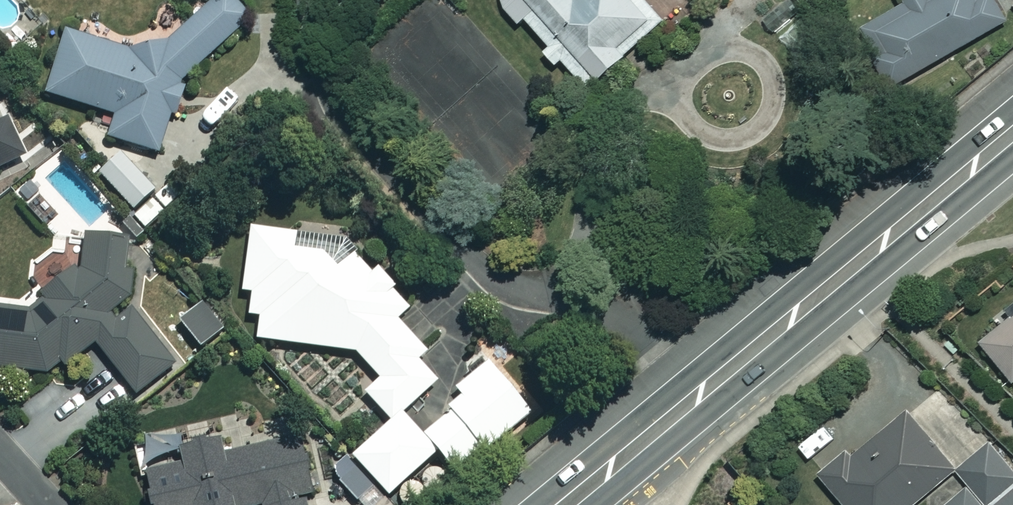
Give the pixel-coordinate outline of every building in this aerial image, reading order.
[(234,0),(198,0),(155,41),(130,53),(64,31),(44,92),(114,115),(107,136),(157,153),(170,115),(174,116),(187,76),(249,16),(234,0)] [(562,59),(583,85),(658,23),(639,0),(526,0),(532,7),(523,14),(550,46),(542,53),(553,67),(562,59)] [(996,0),(896,0),(854,25),(889,86),(1007,18),(996,0)] [(27,155),(7,115),(0,118),(0,169),(27,155)] [(347,454),(357,466),(338,482),(357,504),(375,504),(433,456),(397,415),(436,381),(418,360),(428,352),(400,319),(414,307),(350,232),(246,224),(239,292),(248,293),(245,316),(257,318),(254,343),(352,353),(375,378),(361,391),(386,421),(347,454)] [(82,235),(82,257),(68,270),(39,292),(39,303),(0,302),(0,368),(40,369),(66,364),(94,342),(135,395),(173,364),(123,300),(132,294),(133,266),(122,266),(123,236),(82,235)] [(977,343),(1009,384),(1012,381),(1012,314),(977,343)] [(418,437),(448,473),(478,447),(482,452),(531,411),(487,360),(453,389),(459,395),(445,407),(449,412),(418,437)] [(902,411),(852,453),(847,447),(814,475),(839,504),(909,504),(951,471),(902,411)] [(129,445),(135,480),(142,479),(147,504),(308,504),(296,438),(221,451),(218,434),(181,441),(180,435),(129,445)] [(990,441),(953,471),(966,486),(943,504),(1012,504),(1012,470),(990,441)]
